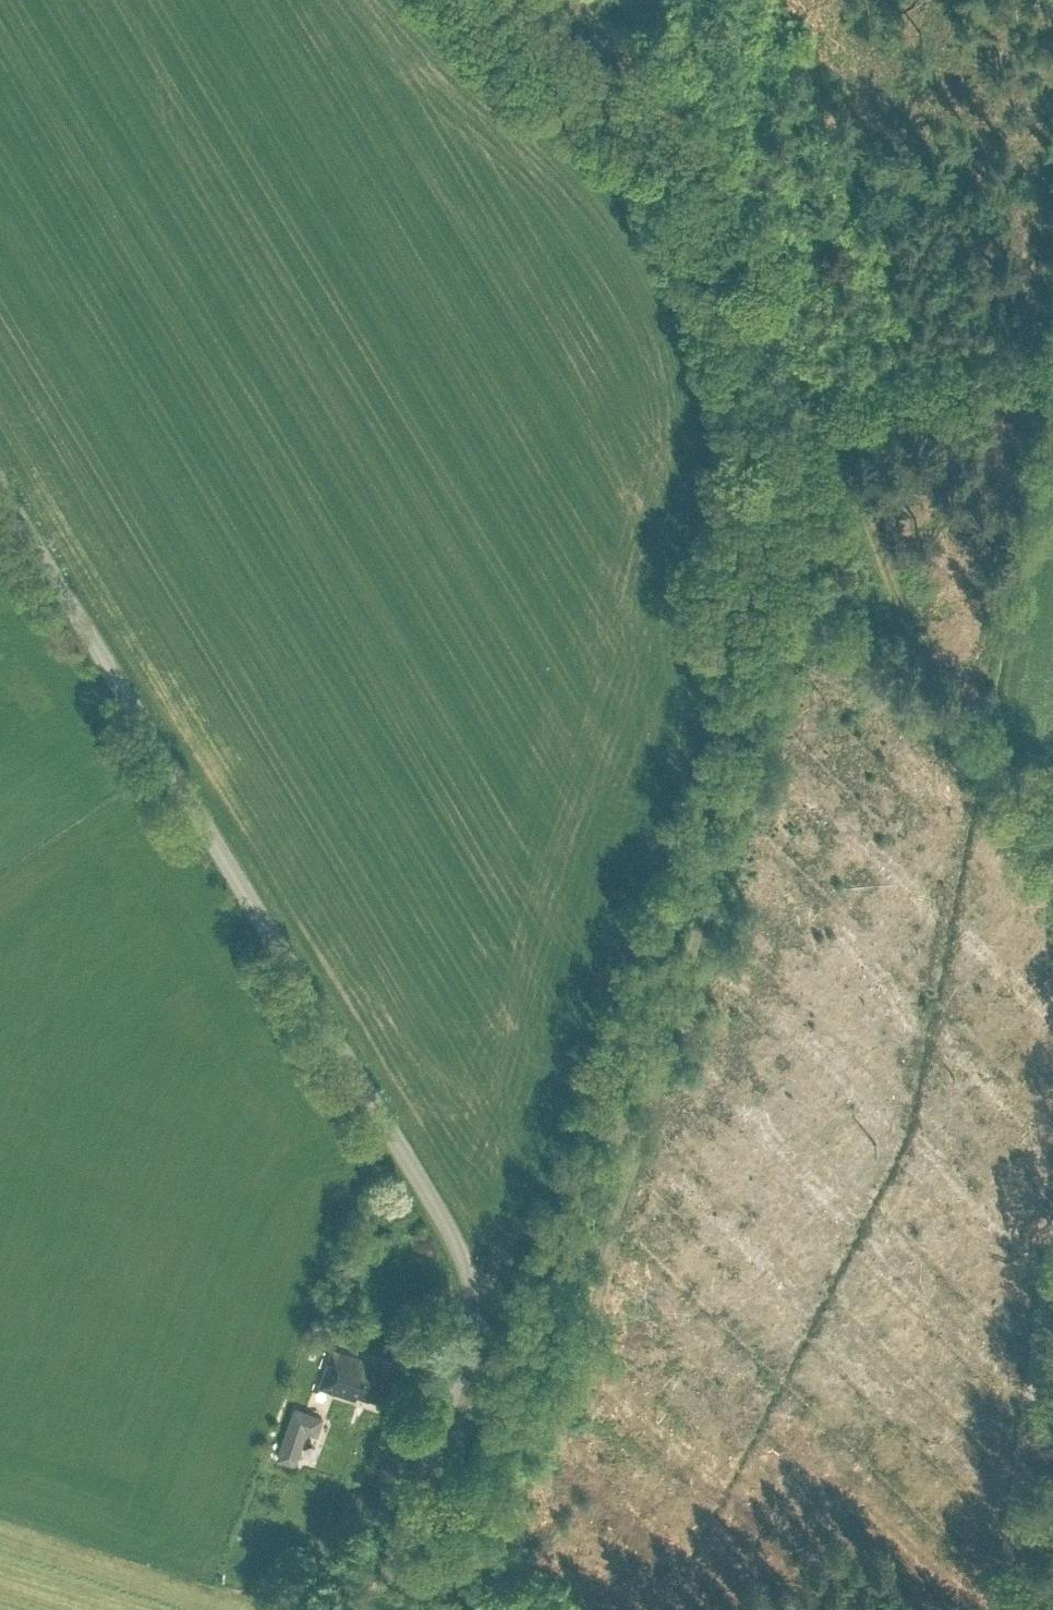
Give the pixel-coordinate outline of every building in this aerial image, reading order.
[(330,1346),(318,1385),(354,1396),(356,1391),(368,1394),(369,1392),(390,1399),(398,1371),(378,1364),(379,1361),(330,1346)] [(295,1407),(278,1457),(293,1462),(305,1429),(315,1432),(321,1416),(295,1407)]
